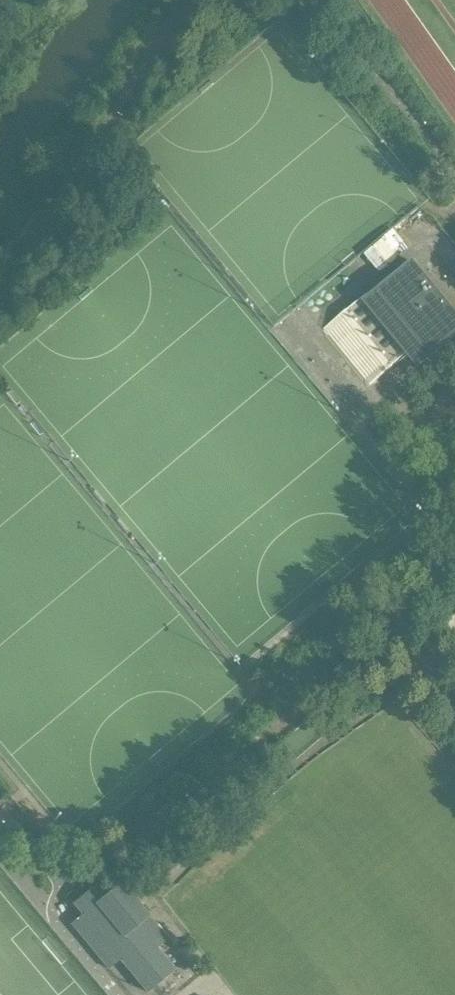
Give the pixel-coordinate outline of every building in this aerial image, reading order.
[(383,239),(374,247),(389,265),(398,257),(383,239)] [(374,247),(364,254),(380,273),(389,265),(374,247)] [(371,385),(414,350),(423,361),(454,335),(454,313),(413,262),(372,296),(370,293),(325,330),(371,385)] [(106,502),(95,489),(94,490),(92,492),(102,505),(105,503),(106,502)] [(129,529),(119,516),(118,517),(115,519),(126,532),(129,530),(129,529)] [(445,625),(454,637),(454,617),(445,625)] [(175,971),(161,954),(156,949),(167,939),(120,883),(109,892),(100,881),(73,903),(82,915),(71,924),(109,970),(120,960),(148,993),(175,971)]
